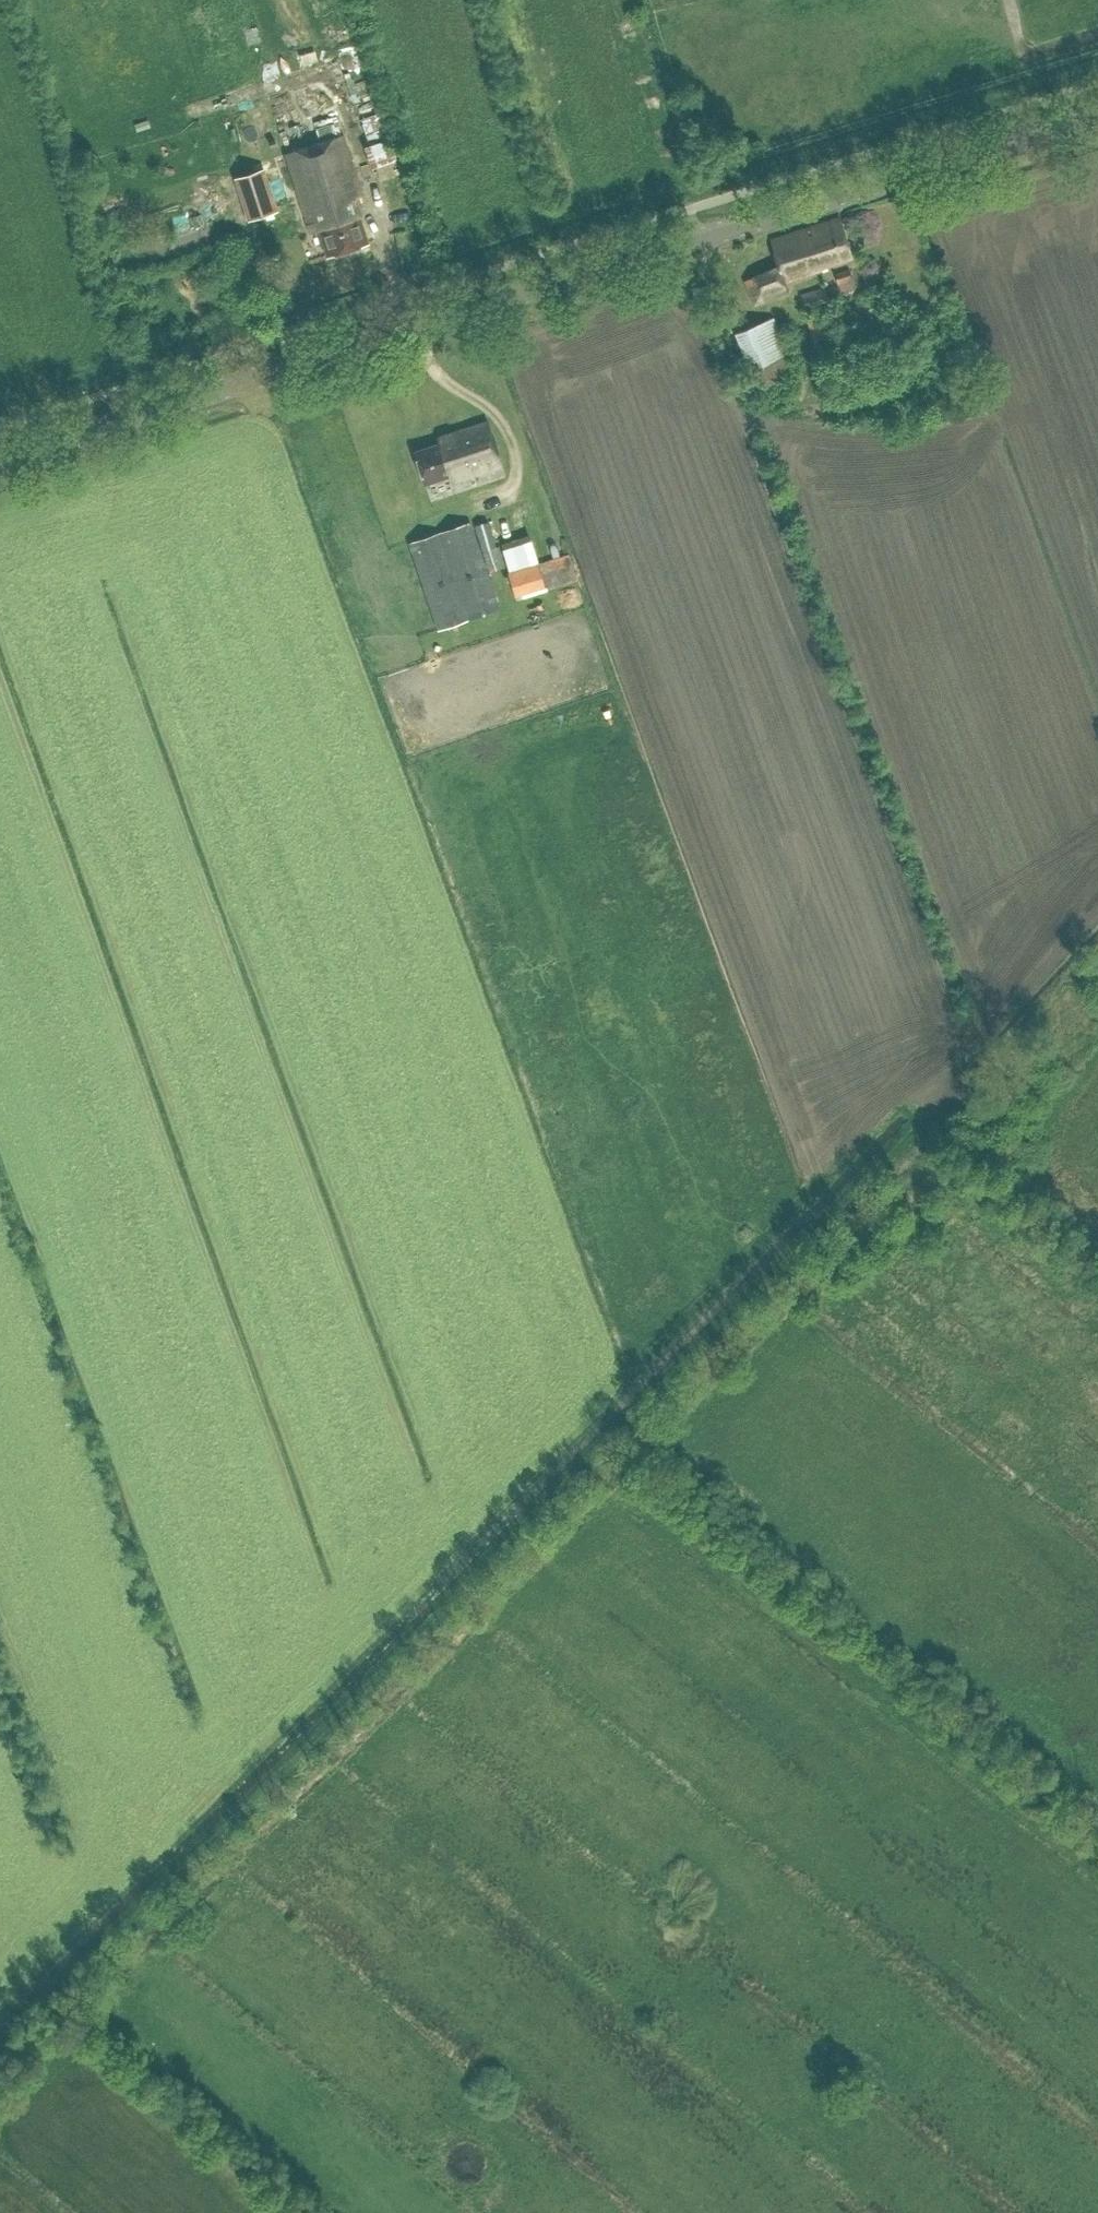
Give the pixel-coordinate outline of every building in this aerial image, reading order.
[(342,135),(286,153),(312,232),(319,229),(328,257),(370,243),(355,197),(362,195),(342,135)] [(266,174),(238,183),(249,219),(277,210),(266,174)] [(828,269),(855,259),(840,218),(772,241),(780,266),(745,280),(753,308),(789,296),(785,286),(829,271),(828,269)] [(840,292),(855,288),(849,268),(835,273),(840,292)] [(806,313),(829,306),(824,286),(800,294),(806,313)] [(850,323),(875,312),(868,295),(844,306),(850,323)] [(822,367),(840,362),(834,341),(827,316),(807,321),(815,346),(822,367)] [(795,372),(773,317),(734,332),(755,388),(795,372)] [(452,481),(503,465),(488,421),(438,437),(440,444),(415,452),(425,483),(450,475),(452,481)] [(501,608),(488,571),(507,566),(510,575),(517,598),(525,596),(577,579),(569,553),(538,563),(529,535),(497,545),(489,520),(475,525),(483,550),(481,551),(471,521),(407,542),(437,629),(501,608)]
